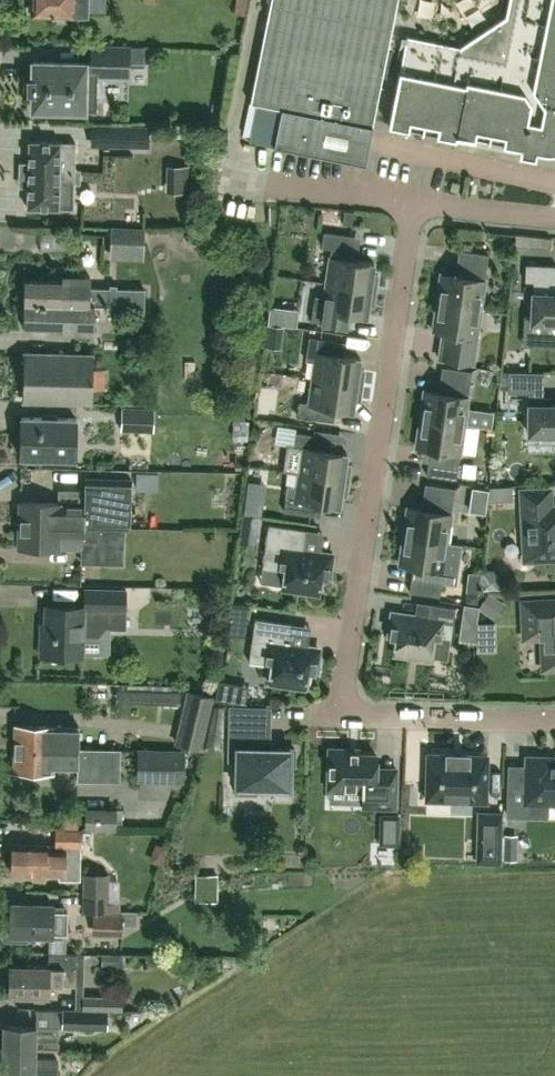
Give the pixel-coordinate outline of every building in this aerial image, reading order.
[(33,13),(86,14),(87,10),(106,11),(107,0),(33,0),(33,13)] [(234,13),(244,15),(247,0),(236,0),(234,13)] [(251,99),(250,99),(249,100),(281,107),(280,112),(372,130),(374,124),(372,124),(398,0),(271,0),(251,99)] [(506,14),(456,47),(453,43),(406,33),(387,124),(455,138),(456,133),(520,147),(519,153),(535,157),(537,150),(544,152),(549,152),(553,152),(554,152),(554,0),(509,0),(506,14)] [(90,45),(90,64),(34,63),(34,79),(30,79),(29,92),(34,92),(33,109),(97,110),(98,76),(130,76),(130,66),(144,66),(145,46),(90,45)] [(134,111),(133,83),(112,84),(113,112),(134,111)] [(372,130),(280,112),(273,144),(365,163),(372,130)] [(90,147),(149,148),(150,125),(91,124),(90,147)] [(76,142),(29,142),(29,163),(23,163),(23,169),(20,172),(20,178),(23,181),(22,187),(29,187),(29,208),(75,209),(76,142)] [(142,229),(111,228),(111,243),(142,244),(142,229)] [(326,280),(376,288),(378,275),(373,274),(374,263),(347,259),(351,235),(324,231),(322,246),(331,247),(326,280)] [(550,249),(552,238),(529,236),(528,246),(550,249)] [(437,301),(481,307),(489,254),(459,250),(457,265),(469,267),(468,277),(441,273),(437,301)] [(526,264),(525,281),(533,281),(531,322),(554,323),(554,293),(547,293),(548,282),(554,282),(554,265),(526,264)] [(25,304),(94,305),(108,305),(108,312),(144,312),(144,288),(89,287),(90,276),(63,275),(63,282),(25,281),(25,304)] [(376,288),(326,280),(322,307),(313,306),(311,321),(338,325),(339,311),(367,315),(368,304),(373,305),(376,288)] [(481,307),(437,301),(433,330),(447,332),(447,336),(442,335),(439,357),(473,362),(481,307)] [(94,305),(25,304),(24,326),(64,327),(64,333),(94,334),(94,305)] [(281,337),(282,326),(266,324),(264,324),(263,334),(281,337)] [(313,376),(362,383),(364,369),(359,369),(361,357),(333,354),(335,340),(309,337),(307,351),(316,353),(313,376)] [(94,353),(25,352),(24,401),(93,402),(94,353)] [(420,417),(464,424),(472,371),(442,366),(440,382),(453,384),(451,394),(424,390),(420,417)] [(104,388),(115,388),(114,368),(103,368),(104,388)] [(543,404),(544,371),(508,371),(508,392),(529,393),(528,434),(554,434),(554,404),(543,404)] [(362,383),(313,376),(309,402),(300,401),(298,416),(324,420),(326,406),(353,410),(355,399),(360,400),(362,383)] [(120,430),(153,431),(154,408),(121,407),(120,430)] [(74,456),(75,417),(22,415),(21,456),(40,457),(40,456),(74,456)] [(464,424),(420,417),(416,447),(443,451),(442,461),(429,459),(427,475),(457,479),(464,424)] [(295,432),(294,443),(288,443),(284,467),(283,468),(299,471),(349,478),(351,465),(345,464),(347,453),(320,449),(322,436),(295,432)] [(287,485),(286,496),(284,511),(310,515),(312,502),(339,505),(341,494),(346,495),(349,478),(299,471),(297,486),(287,485)] [(403,534),(448,541),(455,488),(425,483),(423,500),(436,502),(434,511),(407,507),(403,534)] [(21,503),(20,525),(111,527),(111,506),(112,503),(112,489),(85,489),(84,502),(60,501),(60,504),(21,503)] [(525,560),(554,558),(554,506),(551,507),(550,489),(521,490),(525,560)] [(259,516),(243,514),(240,541),(256,543),(259,516)] [(321,577),(329,578),(332,556),(308,552),(304,546),(306,529),(268,524),(262,568),(285,571),(283,587),(319,592),(321,577)] [(111,527),(20,525),(19,547),(82,549),(82,563),(123,564),(124,527),(111,527)] [(448,541),(403,534),(399,564),(426,568),(425,577),(412,576),(410,591),(440,596),(448,541)] [(126,628),(127,590),(90,589),(89,608),(46,606),(45,634),(41,634),(40,654),(83,655),(84,637),(100,637),(107,628),(126,628)] [(466,589),(464,604),(477,605),(479,591),(466,589)] [(523,600),(524,637),(542,637),(543,668),(554,668),(554,599),(523,600)] [(229,619),(246,621),(248,605),(232,603),(229,619)] [(451,638),(455,608),(433,604),(431,620),(395,614),(391,636),(399,637),(397,653),(433,658),(436,636),(451,638)] [(477,642),(476,622),(475,622),(477,606),(462,604),(456,639),(477,642)] [(308,670),(316,671),(319,649),(295,646),(290,640),(293,623),(255,618),(249,661),(272,665),(269,680),(306,686),(308,670)] [(181,691),(127,688),(126,700),(180,703),(181,691)] [(187,689),(175,742),(203,749),(215,696),(187,689)] [(81,728),(54,727),(16,726),(15,749),(81,750),(81,728)] [(258,727),(225,726),(224,757),(232,757),(230,792),(252,793),(253,785),(284,787),(285,764),(289,764),(290,748),(257,746),(258,727)] [(397,809),(398,776),(371,775),(372,753),(353,752),(353,749),(325,748),(324,784),(358,785),(357,804),(361,804),(361,807),(397,809)] [(81,750),(15,749),(15,770),(53,771),(53,767),(77,767),(77,780),(120,781),(120,750),(115,750),(81,750)] [(138,779),(182,780),(183,752),(139,750),(138,779)] [(429,753),(427,753),(425,799),(485,802),(486,755),(485,755),(484,755),(462,755),(463,753),(461,753),(461,755),(452,754),(452,753),(451,753),(451,754),(429,753)] [(554,764),(544,764),(544,757),(526,756),(525,788),(509,788),(508,816),(526,816),(527,803),(554,804),(554,761),(554,764)] [(115,809),(87,808),(86,826),(115,827),(115,809)] [(502,813),(479,813),(477,860),(500,861),(502,813)] [(80,879),(81,829),(57,829),(57,844),(13,843),(12,872),(61,873),(61,878),(80,879)] [(517,834),(504,834),(504,858),(516,858),(517,834)] [(84,892),(110,892),(110,874),(85,874),(84,892)] [(110,892),(84,892),(84,910),(97,910),(96,933),(119,934),(119,910),(109,910),(110,903),(110,892)] [(54,905),(12,903),(12,915),(4,915),(3,939),(27,940),(28,933),(54,934),(54,932),(67,932),(68,911),(54,910),(54,905)] [(277,936),(277,922),(257,922),(256,936),(277,936)] [(50,966),(10,965),(10,994),(50,995),(50,984),(76,985),(77,985),(78,955),(78,954),(50,954),(50,966)] [(102,955),(102,965),(111,965),(111,968),(122,969),(123,956),(102,955)] [(122,996),(84,994),(83,1009),(121,1010),(122,996)] [(83,1009),(63,1009),(62,1028),(107,1029),(108,1010),(121,1010),(83,1009)] [(61,1025),(35,1025),(5,1024),(4,1048),(35,1049),(61,1049),(61,1025)] [(4,1048),(4,1072),(27,1073),(26,1075),(56,1075),(57,1059),(35,1058),(35,1049),(4,1048)]
